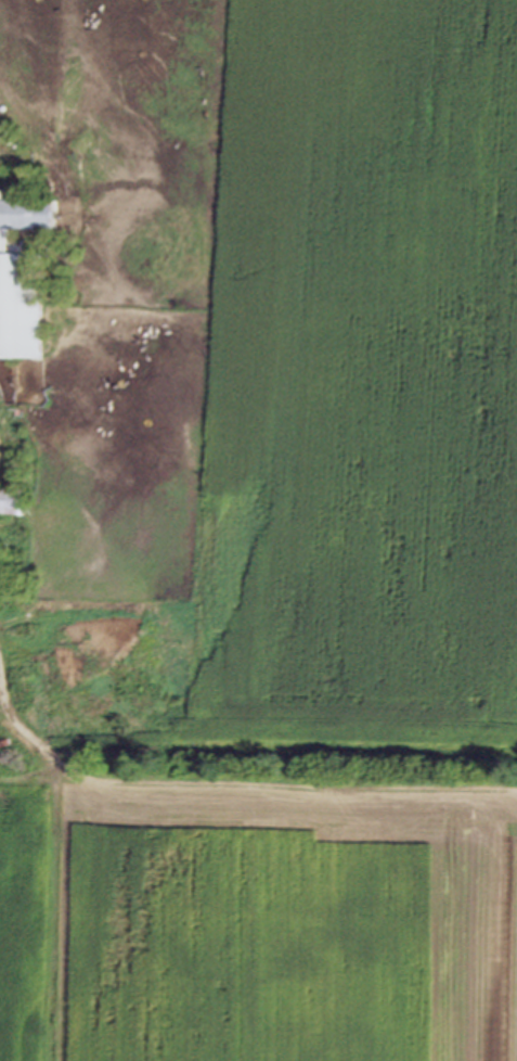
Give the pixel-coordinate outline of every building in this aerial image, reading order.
[(40,256),(24,256),(24,242),(7,242),(7,231),(53,231),(53,202),(0,201),(0,360),(39,360),(40,256)] [(0,490),(0,515),(20,516),(21,490),(0,490)]
